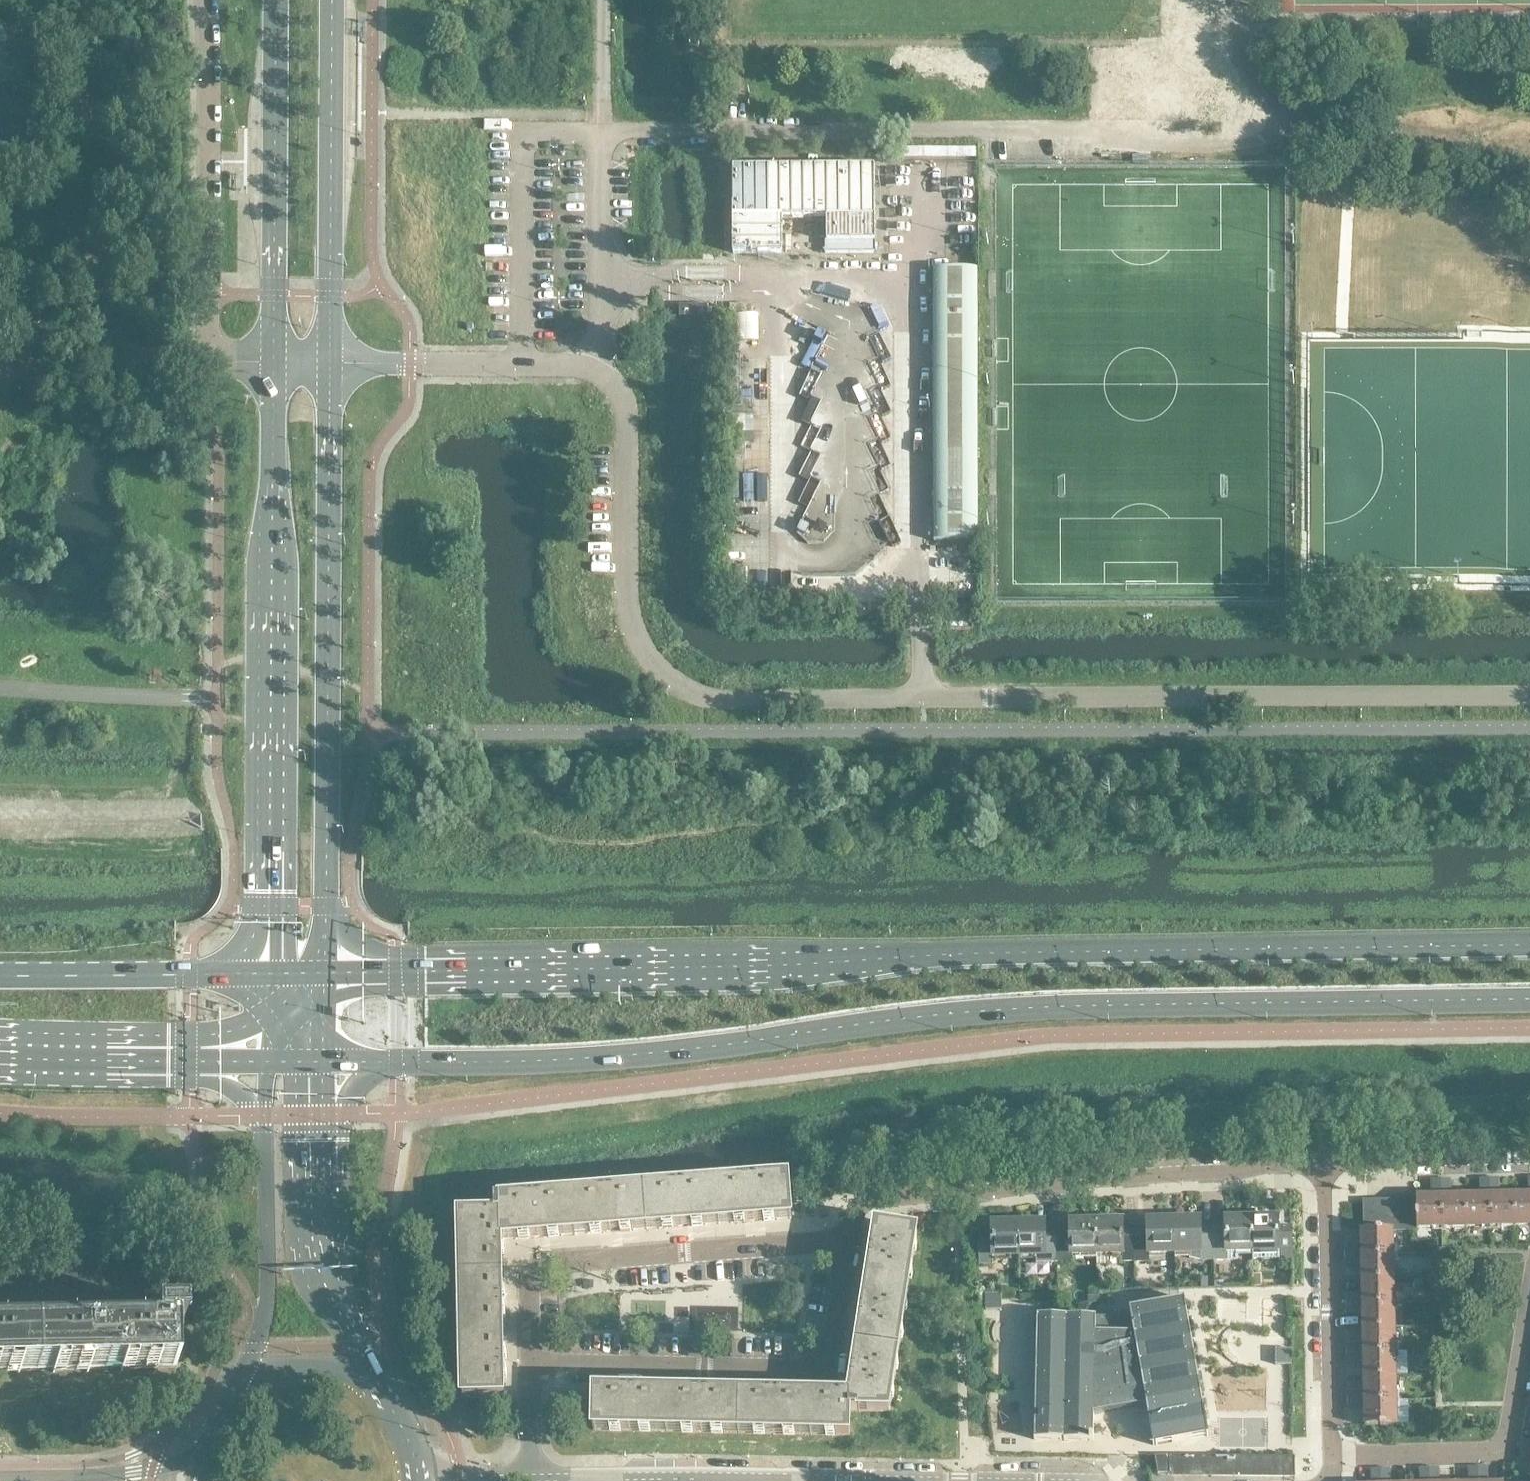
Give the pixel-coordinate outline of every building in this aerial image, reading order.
[(699,49),(699,38),(689,39),(689,49),(699,49)] [(993,45),(898,45),(898,68),(993,67),(993,45)] [(875,253),(875,167),(733,167),(733,253),(782,253),(782,216),(825,216),(825,253),(875,253)] [(977,541),(977,270),(933,269),(934,541),(977,541)] [(752,337),(752,306),(730,306),(730,337),(752,337)] [(1489,1191),(1489,1178),(1480,1178),(1480,1192),(1485,1192),(1489,1191)] [(1498,1191),(1497,1178),(1489,1178),(1489,1191),(1494,1191),(1498,1191)] [(791,1218),(790,1201),(788,1179),(716,1185),(719,1224),(791,1218)] [(1441,1192),(1440,1179),(1432,1179),(1432,1193),(1436,1193),(1441,1192)] [(1449,1192),(1449,1179),(1440,1179),(1441,1192),(1445,1192),(1449,1192)] [(719,1224),(716,1185),(643,1190),(646,1229),(719,1224)] [(646,1229),(643,1190),(570,1195),(573,1235),(646,1229)] [(1490,1227),(1489,1191),(1485,1192),(1485,1195),(1465,1195),(1466,1228),(1490,1227)] [(1515,1227),(1514,1194),(1494,1195),(1494,1191),(1489,1191),(1490,1227),(1515,1227)] [(1441,1228),(1441,1192),(1436,1193),(1436,1196),(1416,1196),(1416,1200),(1416,1230),(1418,1230),(1418,1229),(1441,1228)] [(1466,1228),(1465,1195),(1445,1196),(1445,1192),(1441,1192),(1441,1228),(1466,1228)] [(1514,1194),(1515,1227),(1529,1227),(1529,1194),(1514,1194)] [(573,1235),(570,1195),(499,1201),(495,1201),(495,1215),(498,1215),(500,1240),(501,1240),(573,1235)] [(1404,1230),(1403,1200),(1390,1201),(1391,1229),(1393,1229),(1393,1230),(1404,1230)] [(1416,1230),(1416,1200),(1403,1200),(1404,1230),(1416,1230)] [(1378,1229),(1377,1201),(1364,1201),(1365,1230),(1378,1229)] [(1391,1229),(1390,1201),(1377,1201),(1378,1229),(1391,1229)] [(502,1275),(501,1240),(500,1240),(498,1215),(495,1215),(459,1216),(460,1276),(502,1275)] [(1252,1251),(1251,1218),(1225,1219),(1225,1228),(1226,1251),(1227,1251),(1252,1251)] [(1278,1250),(1278,1227),(1277,1218),(1251,1218),(1252,1251),(1277,1250),(1278,1250)] [(1200,1252),(1200,1229),(1200,1219),(1173,1220),(1174,1252),(1199,1252),(1200,1252)] [(1174,1252),(1173,1220),(1147,1220),(1147,1230),(1148,1253),(1149,1253),(1174,1252)] [(1096,1254),(1096,1221),(1070,1222),(1070,1231),(1070,1254),(1071,1254),(1096,1254)] [(1123,1253),(1122,1230),(1122,1221),(1096,1221),(1096,1254),(1122,1253),(1123,1253)] [(1045,1255),(1044,1232),(1044,1222),(1018,1223),(1019,1256),(1044,1255),(1045,1255)] [(1019,1256),(1018,1223),(992,1223),(992,1233),(992,1256),(993,1256),(1019,1256)] [(907,1292),(917,1232),(875,1225),(866,1285),(907,1292)] [(1291,1258),(1291,1227),(1278,1227),(1278,1250),(1277,1250),(1277,1258),(1291,1258)] [(1226,1251),(1225,1228),(1213,1229),(1213,1260),(1227,1259),(1227,1251),(1226,1251)] [(1213,1260),(1213,1229),(1200,1229),(1200,1252),(1199,1252),(1200,1260),(1213,1260)] [(1393,1254),(1393,1230),(1393,1229),(1391,1229),(1378,1229),(1365,1230),(1360,1230),(1361,1250),(1357,1250),(1357,1255),(1393,1254)] [(1135,1261),(1135,1230),(1122,1230),(1123,1253),(1122,1253),(1122,1261),(1135,1261)] [(1148,1253),(1147,1230),(1135,1230),(1135,1261),(1149,1261),(1149,1253),(1148,1253)] [(1070,1254),(1070,1231),(1057,1232),(1057,1263),(1071,1262),(1071,1254),(1070,1254)] [(1057,1263),(1057,1232),(1044,1232),(1045,1255),(1044,1255),(1044,1263),(1057,1263)] [(992,1256),(992,1233),(979,1233),(979,1264),(993,1264),(993,1256),(992,1256)] [(1357,1255),(1357,1250),(1357,1246),(1344,1246),(1344,1255),(1357,1255)] [(1394,1278),(1393,1254),(1357,1255),(1357,1259),(1361,1259),(1361,1279),(1394,1278)] [(1357,1263),(1357,1259),(1357,1255),(1344,1255),(1344,1264),(1357,1263)] [(128,1290),(128,1265),(116,1266),(116,1291),(128,1290)] [(140,1290),(139,1265),(128,1265),(128,1290),(140,1290)] [(153,1290),(152,1265),(139,1265),(140,1290),(153,1290)] [(80,1291),(80,1266),(68,1267),(68,1292),(80,1291)] [(92,1291),(92,1266),(80,1266),(80,1291),(92,1291)] [(104,1291),(104,1266),(92,1266),(92,1291),(104,1291)] [(116,1291),(116,1266),(104,1266),(104,1291),(116,1291)] [(20,1292),(20,1267),(8,1268),(8,1293),(20,1292)] [(32,1292),(32,1267),(20,1267),(20,1292),(32,1292)] [(44,1292),(44,1267),(32,1267),(32,1292),(44,1292)] [(56,1292),(56,1267),(44,1267),(44,1292),(56,1292)] [(68,1292),(68,1267),(56,1267),(56,1292),(68,1292)] [(8,1268),(0,1268),(0,1293),(8,1293),(8,1268)] [(503,1336),(502,1275),(460,1276),(461,1337),(503,1336)] [(1394,1303),(1394,1278),(1361,1279),(1362,1299),(1358,1299),(1358,1303),(1394,1303)] [(898,1352),(907,1292),(866,1285),(857,1345),(898,1352)] [(1358,1303),(1358,1299),(1358,1295),(1345,1295),(1345,1304),(1358,1303)] [(1201,1392),(1199,1382),(1199,1380),(1197,1370),(1196,1364),(1194,1355),(1194,1353),(1192,1343),(1191,1337),(1189,1327),(1189,1325),(1187,1316),(1186,1309),(1184,1299),(1179,1300),(1129,1308),(1128,1318),(1096,1317),(1096,1316),(1036,1315),(1034,1440),(1093,1441),(1094,1414),(1146,1405),(1148,1418),(1158,1416),(1167,1415),(1203,1408),(1202,1398),(1201,1392)] [(1358,1312),(1358,1308),(1358,1303),(1345,1304),(1345,1312),(1358,1312)] [(1394,1327),(1394,1303),(1358,1303),(1358,1308),(1362,1308),(1362,1328),(1394,1327)] [(174,1325),(181,1324),(181,1311),(153,1312),(153,1325),(164,1325),(164,1330),(0,1333),(0,1371),(175,1367),(174,1325)] [(1395,1351),(1394,1327),(1362,1328),(1363,1348),(1359,1348),(1359,1352),(1395,1351)] [(504,1397),(503,1336),(461,1337),(462,1398),(504,1397)] [(1359,1352),(1359,1348),(1359,1343),(1346,1344),(1346,1352),(1359,1352)] [(889,1412),(898,1352),(857,1345),(849,1396),(850,1396),(850,1411),(889,1412)] [(1395,1376),(1395,1351),(1359,1352),(1359,1357),(1363,1356),(1363,1376),(1395,1376)] [(1359,1361),(1359,1357),(1359,1352),(1346,1352),(1346,1361),(1359,1361)] [(1396,1400),(1395,1376),(1363,1376),(1364,1396),(1360,1396),(1360,1400),(1396,1400)] [(666,1431),(667,1392),(594,1390),(593,1430),(666,1431)] [(739,1433),(740,1394),(667,1392),(666,1431),(739,1433)] [(1360,1400),(1360,1396),(1360,1392),(1347,1392),(1347,1401),(1360,1400)] [(812,1434),(813,1395),(740,1394),(739,1433),(812,1434)] [(849,1435),(850,1411),(850,1396),(849,1396),(813,1395),(812,1434),(849,1435)] [(1360,1409),(1360,1405),(1360,1400),(1347,1401),(1347,1409),(1360,1409)] [(1396,1425),(1396,1400),(1360,1400),(1360,1405),(1364,1405),(1364,1426),(1396,1425)] [(1522,1441),(1520,1450),(1529,1451),(1529,1442),(1522,1441)] [(1520,1450),(1519,1458),(1529,1460),(1529,1451),(1520,1450)] [(1215,1474),(1216,1456),(1154,1456),(1157,1474),(1215,1474)] [(1295,1475),(1294,1456),(1216,1456),(1215,1474),(1295,1475)] [(1478,1480),(1478,1467),(1469,1467),(1469,1480),(1474,1480),(1478,1480)] [(1487,1480),(1486,1467),(1478,1467),(1478,1480),(1482,1480),(1487,1480)] [(1389,1468),(1380,1469),(1381,1480),(1389,1480),(1389,1468)] [(1429,1468),(1420,1468),(1421,1480),(1422,1480),(1425,1480),(1429,1480),(1429,1468)] [(1438,1480),(1438,1468),(1429,1468),(1429,1480),(1433,1480),(1438,1480)] [(1380,1469),(1372,1469),(1372,1480),(1381,1480),(1380,1469)]
